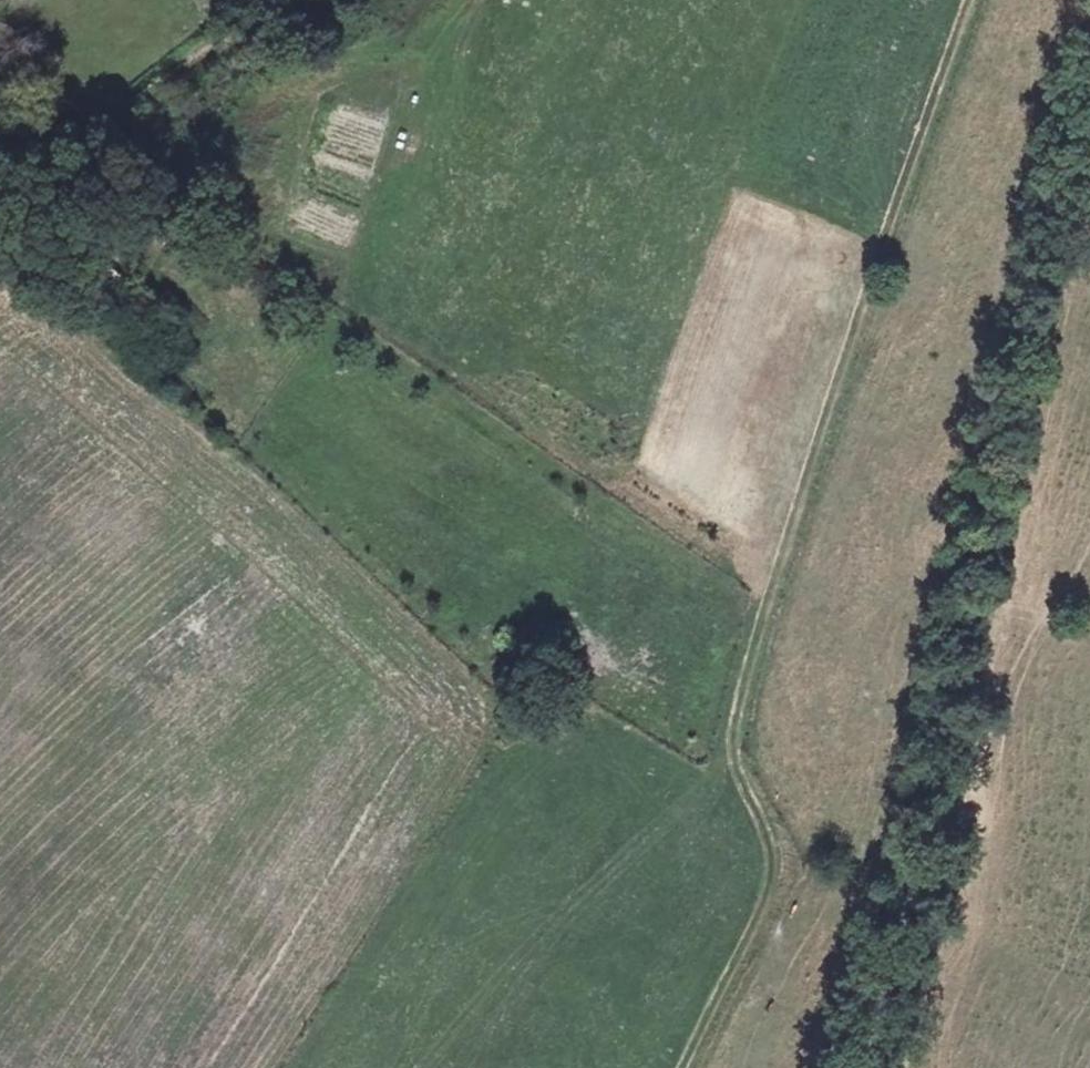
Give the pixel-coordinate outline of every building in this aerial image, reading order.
[(82,157),(78,151),(71,155),(75,161),(82,157)]
